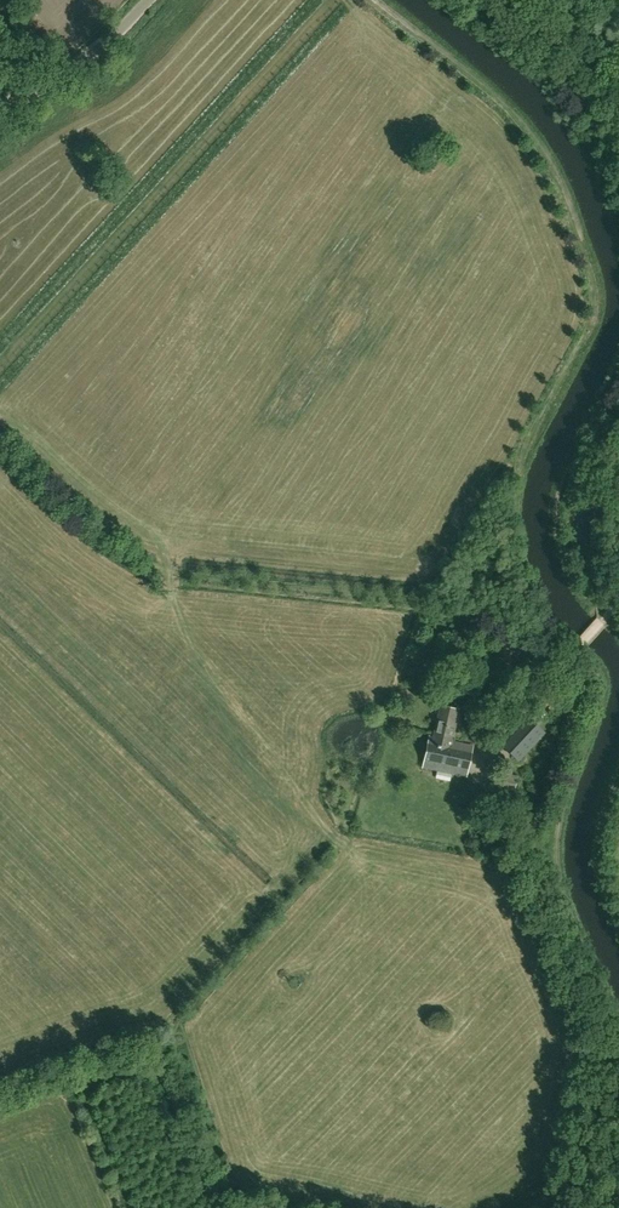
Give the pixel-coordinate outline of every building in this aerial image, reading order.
[(498,668),(493,679),(508,685),(513,675),(498,668)] [(433,738),(429,737),(423,767),(466,776),(472,746),(452,742),(456,723),(453,722),(455,710),(443,708),(440,720),(437,719),(433,738)] [(526,717),(500,745),(518,762),(546,733),(526,717)]
